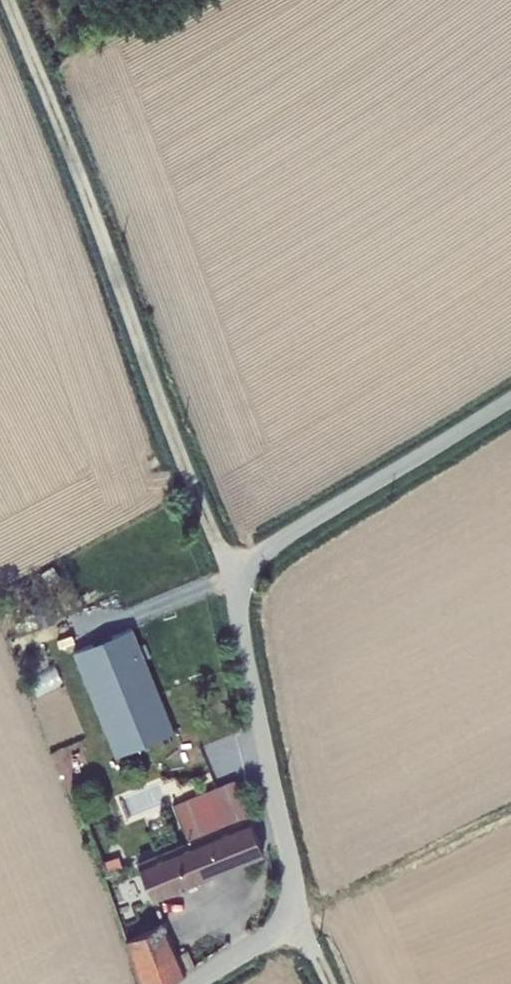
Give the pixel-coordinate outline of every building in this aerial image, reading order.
[(73,650),(116,756),(174,733),(131,627),(73,650)] [(150,899),(262,852),(233,780),(174,803),(188,838),(134,860),(150,899)] [(185,972),(184,970),(176,954),(161,922),(128,938),(141,983),(160,983),(185,972)] [(176,954),(184,970),(194,966),(186,949),(176,954)]
